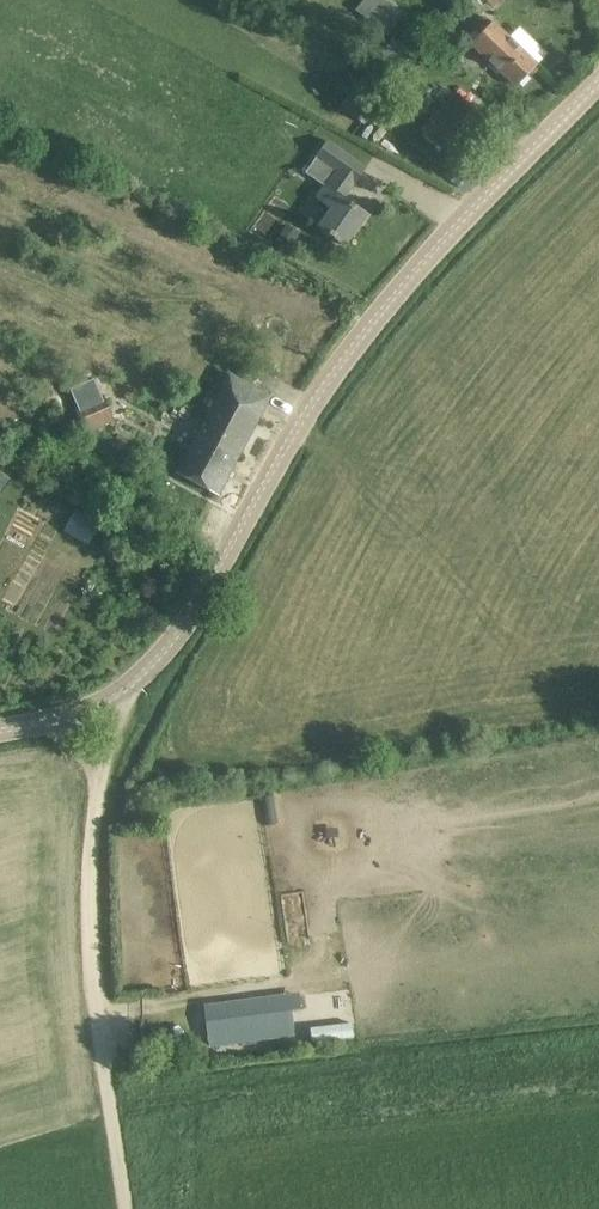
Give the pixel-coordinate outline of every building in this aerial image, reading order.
[(356,11),(388,37),(399,23),(371,0),(364,0),(356,11)] [(495,9),(504,0),(486,0),(495,9)] [(470,45),(516,87),(539,62),(493,20),(492,22),(486,16),(468,34),(475,40),(470,45)] [(452,92),(422,130),(452,153),(481,115),(452,92)] [(345,246),(368,214),(342,196),(364,167),(326,142),(305,173),(324,187),(315,199),(332,210),(319,228),(345,246)] [(287,225),(276,240),(290,249),(301,234),(287,225)] [(271,398),(230,376),(178,473),(219,494),(271,398)] [(72,397),(87,433),(115,421),(100,385),(72,397)] [(62,528),(89,542),(98,525),(71,511),(62,528)] [(288,999),(204,1009),(209,1046),(292,1036),(288,999)]
